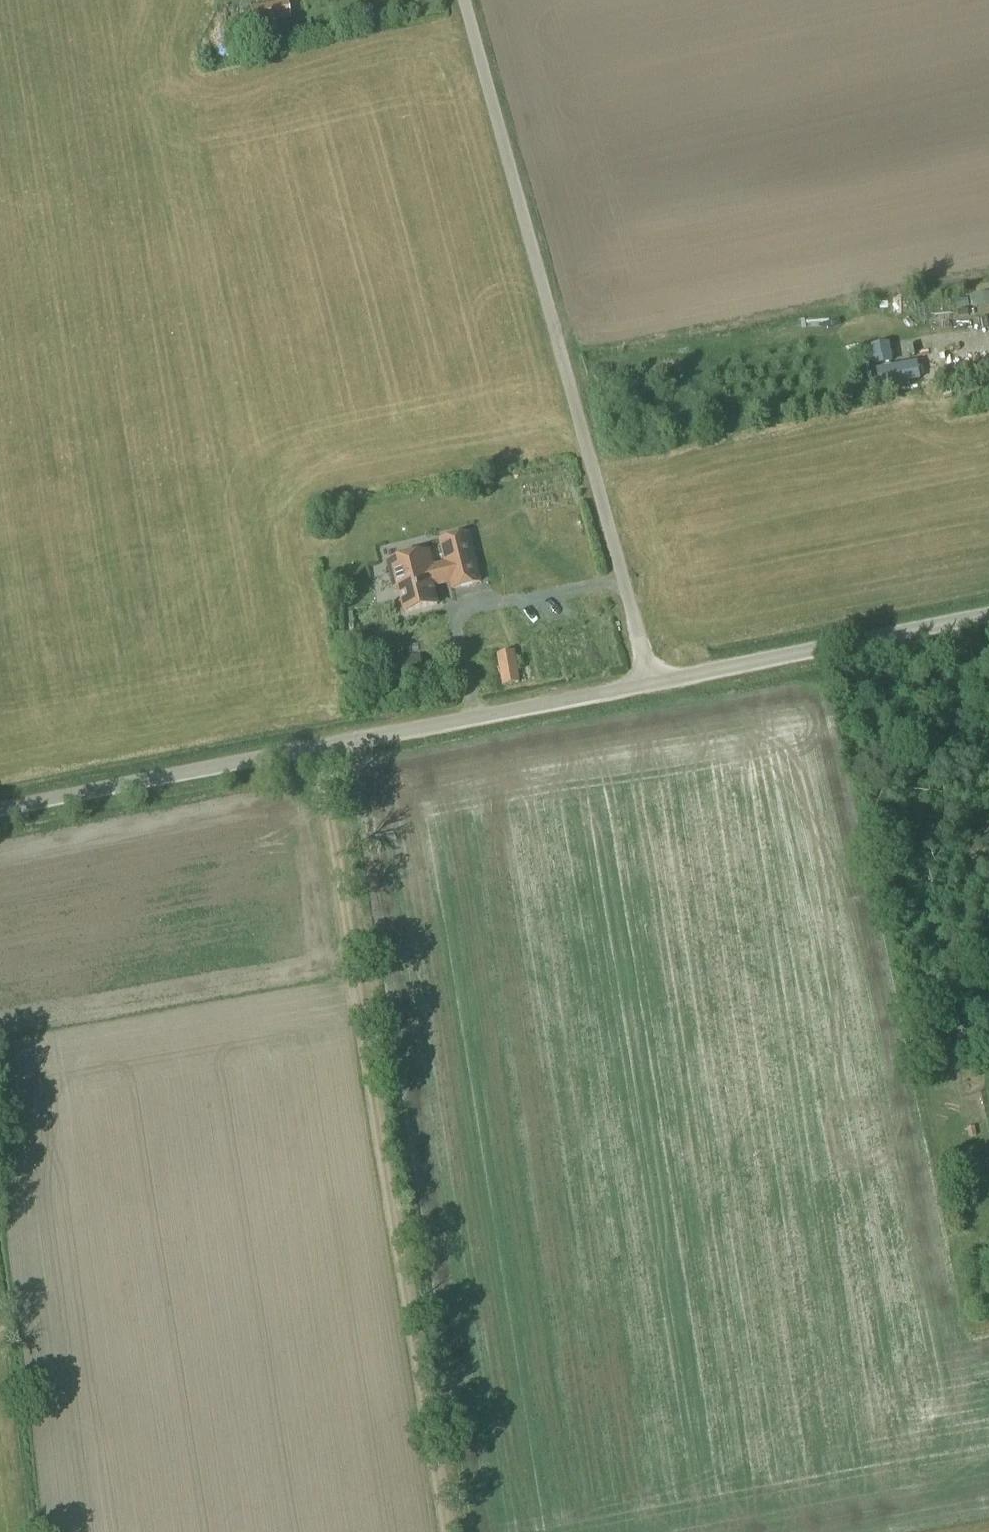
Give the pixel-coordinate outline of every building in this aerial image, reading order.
[(253,26),(290,19),(286,0),(250,7),(250,9),(238,11),(241,27),(253,25),(253,26)] [(970,299),(972,308),(988,305),(988,296),(970,299)] [(968,300),(956,302),(957,310),(969,308),(968,300)] [(891,363),(888,345),(870,348),(873,367),(891,363)] [(482,582),(472,540),(471,534),(443,541),(448,563),(434,566),(431,551),(390,561),(397,587),(400,586),(406,611),(439,604),(435,585),(453,581),(454,588),(482,582)] [(503,686),(521,682),(515,651),(497,655),(503,686)] [(392,684),(426,677),(420,655),(388,661),(392,684)]
